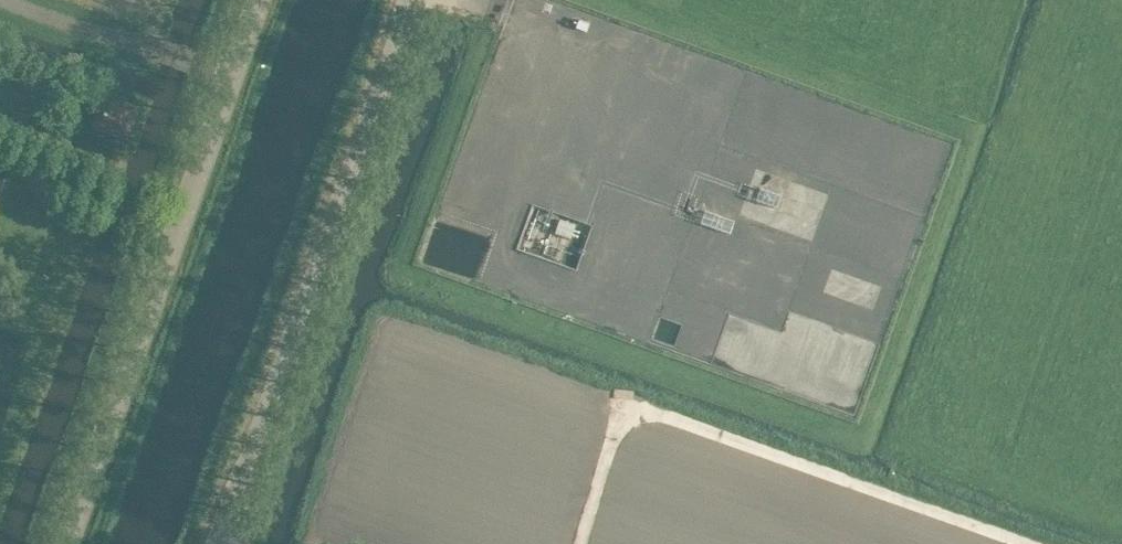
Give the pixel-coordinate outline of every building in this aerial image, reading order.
[(93,126),(126,136),(135,107),(103,97),(93,126)] [(771,167),(767,187),(786,192),(791,172),(771,167)] [(716,192),(711,207),(740,218),(745,203),(716,192)]
